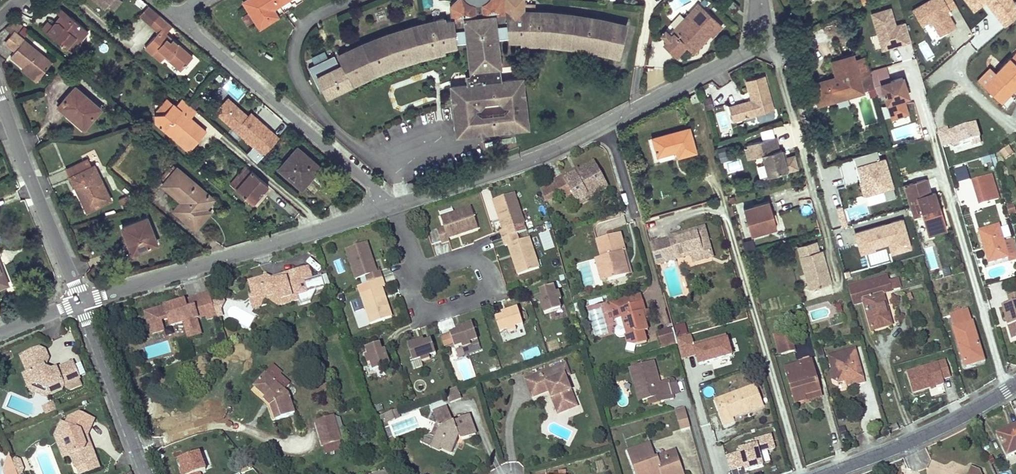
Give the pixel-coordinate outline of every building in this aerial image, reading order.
[(107,4),(113,9),(120,0),(110,0),(107,4)] [(266,12),(272,9),(286,0),(247,0),(243,2),(249,12),(254,19),(259,28),(271,20),(266,12)] [(451,86),(452,97),(455,96),(456,104),(453,105),(455,125),(458,124),(460,135),(476,133),(476,130),(484,129),(485,132),(504,130),(504,127),(512,126),(512,129),(523,128),(523,125),(527,124),(524,96),(522,97),(521,89),(523,89),(522,77),(501,80),(500,68),(496,38),(509,37),(509,40),(521,41),(521,40),(545,41),(570,44),(593,47),(619,53),(625,28),(600,22),(584,19),(559,16),(541,14),(521,14),(521,10),(521,0),(506,0),(506,14),(482,17),(481,4),(483,3),(486,1),(487,0),(457,0),(456,1),(454,2),(452,4),(451,7),(450,9),(450,12),(450,14),(450,17),(450,18),(450,20),(443,22),(443,18),(435,20),(436,23),(410,29),(387,37),(362,47),(339,58),(341,63),(338,64),(334,56),(328,59),(325,51),(312,57),(315,65),(313,66),(327,97),(352,85),(351,82),(372,71),(395,62),(418,55),(443,48),(443,49),(455,46),(455,43),(467,42),(470,72),(472,83),(466,84),(451,86)] [(947,11),(955,6),(952,0),(930,0),(923,4),(913,10),(922,24),(932,19),(941,34),(956,25),(947,11)] [(973,10),(986,0),(999,17),(1015,4),(1013,0),(965,0),(973,10)] [(733,1),(726,8),(733,14),(739,7),(733,1)] [(721,26),(697,4),(685,18),(675,28),(673,30),(675,31),(671,36),(666,41),(663,44),(676,56),(686,46),(688,48),(690,48),(695,43),(695,40),(705,30),(709,34),(712,37),(721,26)] [(150,26),(159,15),(147,5),(138,16),(150,26)] [(61,7),(57,12),(63,17),(67,21),(71,17),(61,7)] [(891,7),(871,12),(880,49),(900,44),(895,24),(891,7)] [(272,9),(266,12),(271,20),(277,17),(272,9)] [(546,11),(521,10),(521,14),(541,14),(559,16),(584,19),(600,22),(625,28),(626,24),(599,18),(573,14),(546,11)] [(249,12),(242,17),(247,24),(254,19),(249,12)] [(670,23),(675,28),(685,18),(679,13),(670,23)] [(159,15),(150,26),(158,32),(144,47),(160,61),(166,54),(170,58),(169,60),(180,70),(192,57),(172,39),(169,42),(163,36),(172,26),(159,15)] [(49,21),(43,28),(70,52),(72,49),(72,45),(70,43),(76,37),(80,41),(88,31),(71,17),(67,21),(63,17),(59,22),(55,22),(53,25),(49,21)] [(16,18),(4,28),(9,32),(14,29),(16,31),(22,24),(16,18)] [(338,55),(339,58),(362,47),(387,37),(410,29),(436,23),(435,20),(435,19),(410,25),(386,33),(360,43),(338,55)] [(895,24),(900,44),(910,42),(905,22),(895,24)] [(666,41),(671,36),(666,30),(660,36),(666,41)] [(694,51),(709,34),(705,30),(695,40),(695,43),(690,48),(688,48),(690,50),(694,51)] [(10,56),(22,66),(38,79),(51,63),(13,32),(5,42),(15,50),(10,56)] [(72,45),(72,49),(80,41),(76,37),(70,43),(72,45)] [(521,40),(521,41),(521,43),(546,44),(571,47),(595,51),(618,56),(619,53),(593,47),(570,44),(545,41),(521,40)] [(372,71),(351,82),(352,85),(374,74),(397,65),(419,58),(443,52),(443,49),(443,48),(418,55),(395,62),(372,71)] [(835,74),(833,64),(852,58),(851,54),(829,60),(834,78),(836,77),(835,74)] [(983,85),(997,99),(1009,87),(1012,89),(1015,85),(1015,64),(1009,57),(995,73),(983,85)] [(872,81),(860,85),(852,58),(833,64),(835,74),(840,73),(841,76),(836,77),(834,78),(829,79),(830,82),(816,86),(820,100),(835,96),(836,98),(847,96),(862,92),(875,88),(872,81)] [(38,79),(22,66),(20,69),(35,82),(38,79)] [(886,66),(869,71),(872,81),(875,88),(877,96),(883,94),(886,102),(897,99),(901,98),(900,95),(907,93),(902,77),(890,80),(886,66)] [(977,79),(983,85),(995,73),(989,67),(977,79)] [(733,122),(774,110),(764,76),(746,81),(752,101),(729,107),(733,122)] [(830,82),(829,79),(812,84),(818,104),(836,98),(835,96),(820,100),(816,86),(830,82)] [(75,86),(62,101),(70,107),(67,111),(85,126),(101,108),(75,86)] [(1009,87),(997,99),(1000,102),(1012,89),(1009,87)] [(709,95),(701,97),(704,107),(712,105),(709,95)] [(847,96),(836,98),(838,106),(849,103),(847,96)] [(181,97),(174,104),(173,103),(164,113),(155,113),(156,122),(165,129),(164,130),(189,152),(206,132),(191,118),(197,111),(187,103),(181,97)] [(155,113),(164,113),(173,103),(168,99),(155,113)] [(221,119),(233,105),(227,99),(215,113),(221,119)] [(897,99),(886,102),(887,109),(899,106),(897,99)] [(70,107),(62,101),(58,106),(84,128),(85,126),(67,111),(70,107)] [(278,139),(254,118),(251,121),(247,117),(233,105),(221,119),(263,156),(278,139)] [(893,142),(922,136),(919,122),(890,128),(893,142)] [(688,128),(652,137),(657,155),(676,150),(678,156),(678,155),(695,151),(688,128)] [(768,176),(787,171),(784,157),(781,150),(779,150),(775,137),(756,142),(760,156),(762,155),(768,176)] [(760,156),(756,142),(746,145),(750,159),(760,156)] [(1010,145),(1000,152),(1006,161),(1015,155),(1010,145)] [(730,146),(719,149),(723,161),(733,158),(730,146)] [(279,169),(297,184),(307,172),(312,175),(318,167),(296,148),(279,169)] [(878,151),(853,158),(863,196),(883,191),(888,190),(880,160),(878,151)] [(794,154),(784,157),(787,171),(798,168),(794,154)] [(914,157),(900,160),(903,169),(916,166),(914,157)] [(885,158),(880,160),(888,190),(893,188),(885,158)] [(87,160),(67,170),(87,211),(110,200),(94,166),(91,167),(87,160)] [(739,160),(728,163),(730,171),(741,168),(739,160)] [(563,175),(555,180),(562,194),(566,200),(574,196),(575,199),(577,201),(595,190),(597,193),(607,187),(594,163),(580,170),(565,179),(563,175)] [(236,189),(252,171),(245,165),(230,184),(236,189)] [(159,178),(165,182),(175,171),(169,166),(159,178)] [(968,166),(954,170),(959,183),(972,178),(968,166)] [(578,167),(563,175),(565,179),(580,170),(578,167)] [(175,171),(165,182),(184,199),(181,202),(174,210),(195,228),(207,215),(202,211),(205,209),(213,199),(177,168),(175,171)] [(923,170),(900,176),(903,185),(925,179),(923,170)] [(252,171),(236,189),(252,204),(268,185),(252,171)] [(307,172),(297,184),(301,188),(312,175),(307,172)] [(991,176),(973,181),(975,189),(979,188),(982,198),(978,199),(980,204),(998,199),(991,176)] [(925,179),(903,185),(912,217),(922,214),(927,234),(946,229),(941,216),(939,216),(937,210),(940,209),(934,192),(930,193),(925,179)] [(555,180),(549,183),(553,199),(562,194),(555,180)] [(165,182),(162,186),(181,202),(184,199),(165,182)] [(549,183),(541,188),(545,203),(553,199),(549,183)] [(895,197),(893,188),(888,190),(883,191),(885,199),(895,197)] [(595,190),(577,201),(579,205),(598,195),(597,193),(595,190)] [(127,195),(118,199),(120,204),(129,199),(127,195)] [(493,202),(499,220),(502,219),(504,223),(501,224),(503,232),(501,233),(503,240),(516,236),(514,228),(524,225),(523,221),(518,218),(517,214),(520,213),(514,195),(493,202)] [(769,200),(743,208),(750,234),(776,227),(769,200)] [(1013,204),(1005,206),(1008,216),(1015,214),(1013,204)] [(450,218),(447,216),(441,218),(444,229),(437,231),(442,244),(449,242),(447,238),(455,235),(454,231),(459,230),(460,234),(478,228),(471,207),(454,213),(455,216),(450,218)] [(146,217),(122,227),(132,253),(156,243),(146,217)] [(902,217),(853,232),(859,250),(874,245),(887,242),(908,235),(902,217)] [(998,226),(979,232),(989,263),(1008,258),(1003,242),(998,226)] [(712,257),(704,228),(649,243),(655,265),(692,255),(694,262),(712,257)] [(597,240),(601,257),(608,281),(629,275),(623,252),(625,251),(620,233),(597,240)] [(908,235),(887,242),(890,253),(911,247),(908,235)] [(516,236),(503,240),(505,247),(508,246),(511,255),(514,254),(515,258),(512,259),(518,276),(539,269),(533,252),(530,253),(528,248),(531,245),(529,239),(518,243),(516,236)] [(1011,240),(1003,242),(1008,258),(1009,261),(1015,259),(1011,240)] [(821,250),(816,252),(813,242),(797,247),(800,256),(809,288),(831,282),(821,250)] [(346,250),(352,268),(355,266),(356,270),(354,273),(356,279),(366,276),(369,283),(383,279),(380,271),(377,272),(375,265),(371,266),(369,262),(373,260),(367,243),(346,250)] [(874,245),(859,250),(860,254),(875,250),(874,245)] [(933,247),(925,249),(931,270),(939,267),(933,247)] [(625,251),(623,252),(629,275),(632,274),(626,251),(625,251)] [(608,281),(601,257),(595,259),(602,282),(608,281)] [(301,268),(305,280),(313,277),(309,265),(301,268)] [(267,275),(248,280),(253,295),(257,297),(264,295),(265,298),(269,300),(273,299),(275,295),(282,299),(283,304),(300,299),(301,304),(311,301),(317,289),(326,287),(322,275),(313,277),(305,280),(301,268),(280,274),(277,278),(272,280),(271,277),(267,275)] [(950,268),(942,270),(944,277),(952,275),(950,268)] [(331,285),(327,273),(322,275),(326,287),(331,285)] [(887,276),(864,282),(865,287),(889,281),(888,280),(887,276)] [(897,277),(888,280),(889,281),(891,290),(900,288),(897,277)] [(383,301),(381,297),(385,296),(382,287),(385,286),(383,279),(369,283),(358,287),(361,294),(363,299),(367,301),(368,305),(365,306),(371,323),(392,316),(386,300),(383,301)] [(864,282),(847,286),(853,305),(864,302),(871,330),(887,326),(883,311),(886,310),(882,293),(891,290),(889,281),(865,287),(864,282)] [(545,296),(541,298),(547,313),(562,308),(559,300),(562,300),(559,292),(556,292),(554,286),(543,290),(545,296)] [(189,312),(209,306),(207,301),(212,300),(210,293),(185,300),(189,312)] [(249,295),(254,308),(261,306),(265,298),(264,295),(257,297),(253,295),(253,294),(249,295)] [(282,299),(275,295),(273,299),(269,300),(279,305),(283,304),(282,299)] [(601,295),(589,299),(590,304),(603,301),(601,295)] [(621,318),(619,309),(642,302),(641,295),(610,303),(615,320),(616,319),(621,318)] [(224,302),(222,296),(212,300),(217,316),(222,315),(220,309),(224,302)] [(185,300),(147,311),(149,317),(147,318),(149,326),(152,326),(154,332),(164,329),(161,320),(168,318),(171,326),(187,321),(189,328),(186,329),(188,337),(201,333),(197,318),(206,315),(208,319),(217,316),(212,300),(207,301),(209,306),(189,312),(185,300)] [(642,302),(619,309),(621,318),(626,336),(624,336),(626,344),(633,346),(646,343),(643,332),(644,332),(643,328),(647,327),(643,312),(645,312),(642,302)] [(1010,304),(1002,306),(1012,340),(1015,338),(1015,302),(1010,304)] [(953,314),(949,315),(965,366),(983,360),(968,310),(960,313),(960,308),(954,308),(953,314)] [(503,318),(497,320),(501,333),(507,330),(508,333),(516,331),(515,328),(523,325),(518,310),(502,315),(503,318)] [(621,318),(616,319),(617,326),(614,331),(615,335),(618,337),(624,336),(626,336),(621,318)] [(674,328),(677,338),(688,335),(685,324),(674,328)] [(458,333),(451,335),(455,347),(462,345),(463,348),(471,346),(470,343),(478,340),(473,325),(457,330),(458,333)] [(657,333),(661,349),(676,345),(671,329),(657,333)] [(788,331),(776,334),(781,354),(793,351),(788,331)] [(699,365),(733,355),(727,335),(693,345),(690,334),(688,335),(677,338),(681,348),(684,359),(696,356),(699,365)] [(424,341),(408,346),(414,361),(421,359),(422,361),(430,359),(429,356),(436,354),(432,342),(425,344),(424,341)] [(368,355),(365,356),(368,364),(371,363),(373,370),(389,364),(384,350),(381,351),(378,344),(366,348),(368,355)] [(73,362),(53,371),(46,368),(45,366),(47,365),(49,359),(45,350),(41,352),(40,348),(20,357),(27,373),(23,375),(28,388),(35,385),(46,389),(49,396),(51,395),(62,390),(64,386),(80,379),(73,362)] [(860,365),(856,350),(829,357),(831,367),(833,366),(834,367),(832,370),(835,381),(839,383),(846,381),(848,377),(854,375),(852,367),(860,365)] [(945,360),(906,372),(911,388),(942,379),(950,377),(945,360)] [(629,368),(634,384),(638,383),(642,401),(648,399),(659,396),(661,402),(673,399),(672,396),(669,384),(668,380),(659,383),(653,361),(629,368)] [(804,401),(803,395),(819,391),(811,361),(786,368),(796,403),(804,401)] [(81,362),(76,364),(80,376),(85,374),(81,362)] [(864,379),(860,365),(852,367),(854,375),(848,377),(846,381),(855,378),(856,381),(864,379)] [(532,398),(547,393),(550,392),(552,398),(549,400),(555,416),(567,412),(566,406),(573,404),(565,380),(570,378),(566,366),(525,380),(532,398)] [(253,385),(265,396),(274,404),(271,407),(275,420),(295,413),(288,394),(284,390),(274,381),(264,373),(253,385)] [(279,375),(274,381),(284,390),(289,384),(279,375)] [(942,379),(911,388),(913,393),(944,383),(942,379)] [(677,382),(669,384),(672,396),(680,394),(677,382)] [(638,383),(634,384),(639,402),(642,401),(638,383)] [(46,397),(49,396),(46,389),(35,385),(28,388),(30,391),(46,397)] [(457,386),(445,391),(449,402),(461,398),(457,386)] [(754,387),(716,401),(724,424),(733,421),(732,418),(762,407),(754,387)] [(819,391),(803,395),(804,401),(821,396),(819,391)] [(274,404),(265,396),(263,398),(270,404),(271,407),(274,404)] [(659,396),(648,399),(650,405),(661,402),(659,396)] [(433,412),(437,422),(439,428),(433,441),(442,445),(441,448),(452,453),(458,441),(454,439),(456,435),(459,437),(463,439),(476,434),(469,415),(458,418),(459,420),(453,422),(448,407),(433,412)] [(685,407),(676,410),(681,429),(690,427),(685,407)] [(397,408),(392,410),(395,420),(400,418),(397,408)] [(392,410),(375,416),(376,420),(385,417),(387,422),(395,420),(392,410)] [(95,420),(80,413),(69,418),(66,424),(62,422),(57,432),(63,435),(66,444),(63,445),(67,457),(71,456),(76,468),(77,468),(80,473),(83,473),(100,468),(92,448),(87,446),(83,437),(88,436),(95,420)] [(338,431),(333,416),(315,421),(322,445),(341,440),(338,431)] [(339,416),(333,416),(338,431),(342,429),(339,416)] [(439,428),(437,422),(431,435),(429,435),(424,436),(422,442),(440,451),(441,448),(442,445),(433,441),(439,428)] [(997,435),(1007,456),(1015,451),(1015,426),(997,435)] [(66,444),(63,435),(57,432),(55,437),(63,458),(67,457),(63,445),(66,444)] [(765,465),(760,451),(775,447),(773,439),(772,435),(755,439),(757,444),(739,449),(741,453),(727,457),(731,472),(745,468),(746,471),(765,465)] [(87,446),(92,448),(88,436),(83,437),(87,446)] [(674,451),(654,458),(649,444),(628,451),(636,473),(682,473),(674,451)] [(201,452),(194,454),(201,472),(207,470),(201,452)] [(10,453),(6,463),(6,466),(14,463),(10,453)] [(182,473),(201,473),(201,472),(194,454),(177,461),(182,473)] [(13,460),(18,473),(22,473),(24,469),(21,461),(17,458),(13,460)] [(6,466),(8,471),(4,472),(5,473),(18,473),(14,463),(6,466)]
